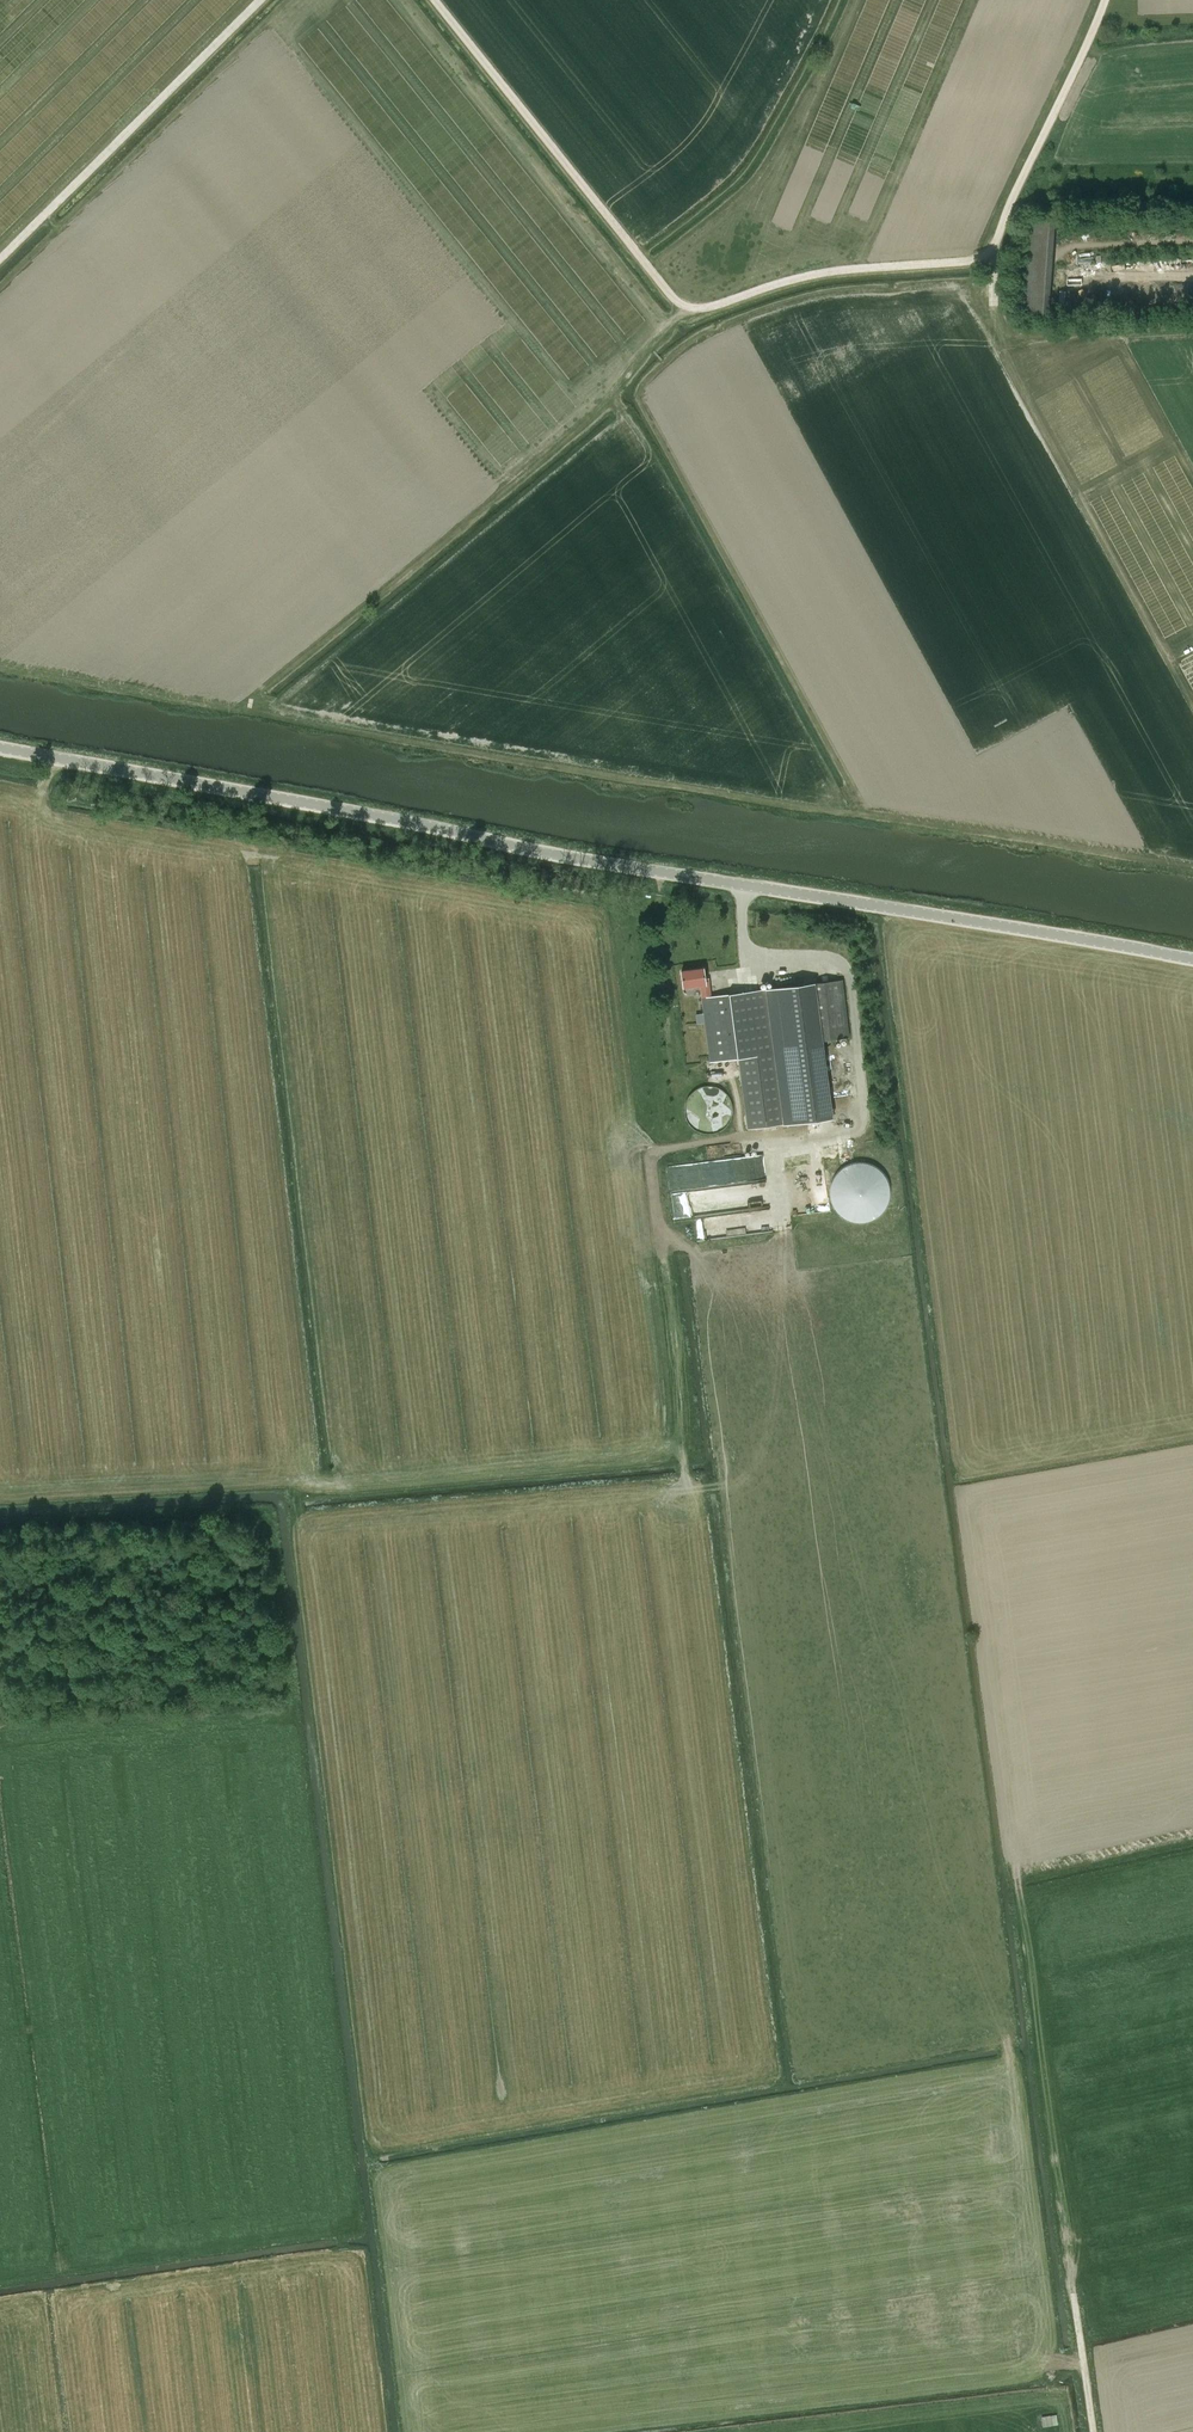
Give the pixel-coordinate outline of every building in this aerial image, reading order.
[(1046,314),(1051,223),(1026,222),(1021,313),(1046,314)] [(703,968),(681,971),(683,987),(700,985),(704,1013),(710,1061),(738,1058),(747,1128),(785,1124),(768,988),(711,996),(709,977),(704,978),(703,968)] [(842,979),(815,982),(822,1039),(849,1036),(842,979)] [(815,982),(768,988),(785,1124),(815,1120),(805,1041),(819,1040),(822,1039),(815,982)] [(726,1131),(728,1088),(692,1087),(690,1129),(726,1131)] [(869,1127),(865,1148),(875,1149),(879,1128),(869,1127)] [(763,1154),(669,1164),(675,1218),(730,1212),(729,1204),(750,1202),(748,1183),(766,1181),(763,1154)] [(844,1166),(842,1167),(841,1168),(840,1168),(840,1169),(839,1169),(839,1170),(838,1170),(838,1171),(837,1171),(837,1172),(836,1172),(836,1173),(835,1174),(835,1175),(834,1175),(834,1176),(833,1177),(833,1178),(832,1178),(832,1179),(832,1180),(831,1180),(831,1181),(831,1182),(831,1183),(830,1183),(830,1184),(830,1185),(830,1186),(830,1187),(829,1188),(829,1189),(829,1190),(829,1191),(829,1192),(829,1193),(829,1194),(829,1195),(829,1196),(830,1197),(830,1198),(830,1199),(830,1200),(830,1201),(831,1201),(831,1202),(831,1203),(831,1204),(832,1204),(832,1205),(833,1206),(833,1207),(834,1208),(834,1209),(835,1209),(835,1210),(836,1211),(836,1212),(837,1212),(837,1213),(838,1213),(839,1214),(840,1215),(841,1215),(841,1216),(842,1216),(842,1217),(843,1217),(844,1218),(845,1218),(845,1219),(846,1219),(847,1219),(847,1220),(848,1220),(849,1220),(850,1220),(850,1221),(851,1221),(852,1221),(853,1221),(854,1222),(855,1222),(856,1222),(857,1222),(858,1222),(859,1222),(860,1222),(861,1222),(862,1222),(863,1222),(864,1222),(865,1221),(866,1221),(867,1221),(868,1221),(869,1220),(870,1220),(871,1220),(871,1219),(872,1219),(873,1219),(874,1218),(875,1218),(875,1217),(876,1217),(877,1216),(878,1216),(878,1215),(879,1215),(879,1214),(880,1214),(880,1213),(881,1213),(881,1212),(882,1212),(882,1211),(883,1211),(883,1210),(884,1209),(884,1208),(885,1208),(885,1207),(886,1206),(886,1205),(887,1204),(887,1203),(887,1202),(888,1202),(888,1201),(888,1200),(888,1199),(889,1199),(889,1198),(889,1197),(889,1196),(889,1195),(889,1194),(889,1193),(889,1192),(889,1191),(889,1190),(889,1189),(889,1188),(889,1187),(889,1186),(889,1185),(888,1185),(888,1184),(888,1183),(888,1182),(887,1181),(887,1180),(887,1179),(886,1179),(886,1178),(885,1177),(885,1176),(884,1175),(884,1174),(883,1174),(883,1173),(882,1173),(882,1172),(881,1172),(881,1171),(880,1170),(879,1169),(878,1169),(878,1168),(877,1168),(877,1167),(876,1167),(875,1167),(875,1166),(874,1166),(874,1165),(873,1165),(872,1165),(871,1164),(870,1164),(869,1164),(869,1163),(868,1163),(867,1163),(866,1163),(866,1162),(865,1162),(864,1162),(863,1162),(862,1162),(861,1162),(860,1162),(859,1162),(858,1162),(857,1162),(856,1162),(855,1162),(854,1162),(853,1162),(853,1163),(852,1163),(851,1163),(850,1163),(849,1164),(848,1164),(847,1164),(847,1165),(846,1165),(845,1165),(844,1166)] [(766,1210),(735,1210),(735,1227),(765,1228),(766,1210)] [(1056,2414),(1042,2415),(1043,2425),(1057,2424),(1056,2414)]
